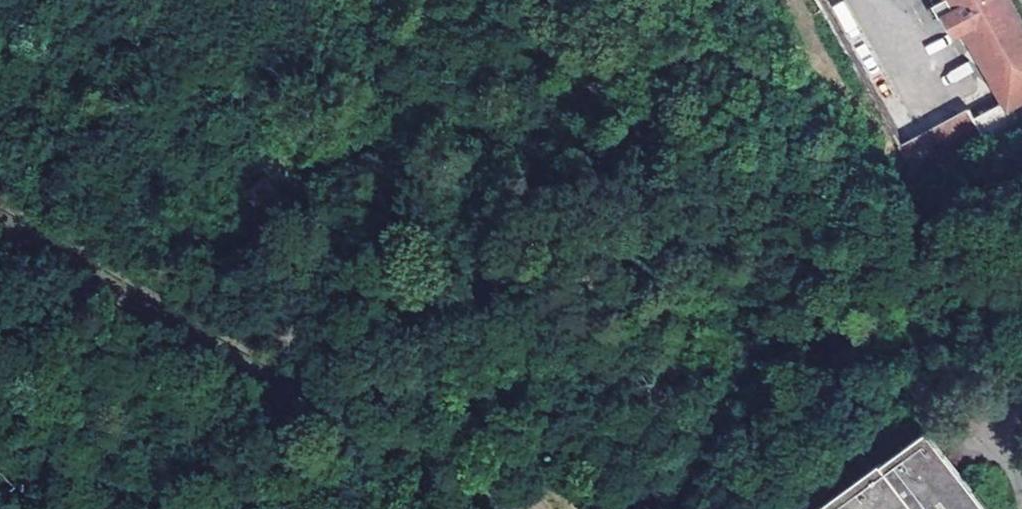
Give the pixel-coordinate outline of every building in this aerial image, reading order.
[(1012,0),(933,0),(941,14),(946,12),(957,32),(966,27),(1006,100),(975,118),(970,109),(903,145),(921,178),(1021,122),(1021,18),(1012,0)] [(930,440),(877,479),(871,472),(822,508),(981,508),(930,440)]
